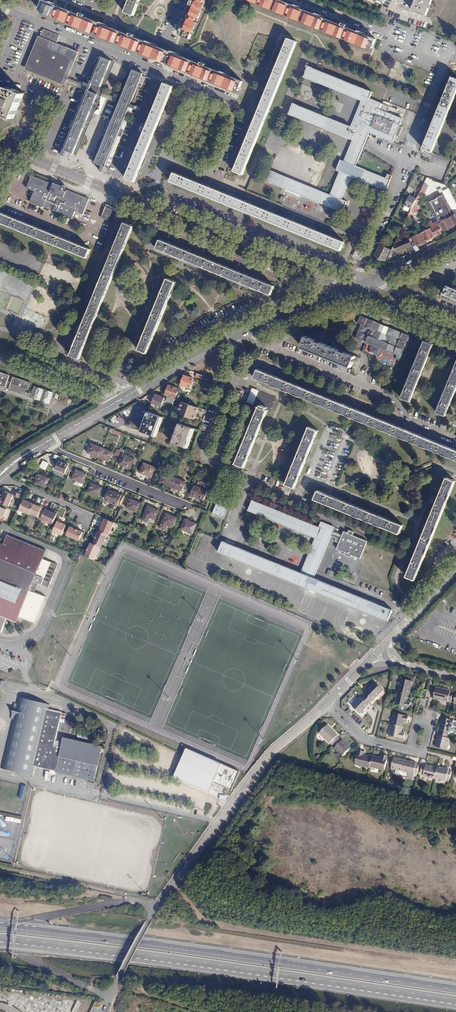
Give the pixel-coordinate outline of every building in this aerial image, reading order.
[(124,11),(133,15),(139,0),(129,0),(124,11)] [(181,34),(189,38),(205,0),(195,0),(181,34)] [(278,0),(254,0),(372,48),(375,39),(278,0)] [(412,10),(426,16),(432,0),(416,0),(412,10)] [(237,90),(241,81),(43,1),(40,9),(203,76),(237,90)] [(42,29),(39,36),(55,43),(58,36),(42,29)] [(55,43),(39,36),(35,46),(26,67),(62,82),(65,77),(67,78),(78,52),(66,48),(67,46),(65,45),(63,49),(54,45),(55,43)] [(296,43),(287,39),(234,171),(243,175),(296,43)] [(111,63),(100,58),(99,61),(96,59),(93,66),(97,68),(93,77),(89,76),(87,81),(91,82),(89,86),(99,91),(111,63)] [(372,92),(309,66),(304,76),(361,100),(350,128),(293,104),(289,115),(352,140),(344,160),(340,159),(336,170),(339,171),(330,194),(269,170),(265,180),(343,212),(346,201),(342,199),(351,176),(386,190),(392,176),(388,174),(386,178),(356,165),(369,132),(394,142),(397,135),(399,136),(403,126),(400,125),(402,118),(388,112),(390,107),(369,98),(372,92)] [(142,76),(132,71),(94,162),(105,166),(105,165),(109,166),(113,157),(109,156),(111,153),(114,154),(119,141),(116,140),(118,133),(122,135),(126,124),(123,123),(124,119),(127,121),(132,109),(129,108),(139,84),(142,85),(144,79),(141,78),(142,76)] [(452,77),(423,148),(432,152),(455,92),(455,79),(452,77)] [(173,88),(164,85),(126,178),(134,182),(173,88)] [(8,87),(0,105),(0,113),(14,119),(24,93),(8,87)] [(97,96),(87,91),(82,104),(79,103),(74,117),(76,118),(75,120),(72,120),(69,128),(71,129),(63,149),(73,154),(97,96)] [(107,103),(104,109),(111,112),(114,106),(107,103)] [(21,171),(16,170),(12,177),(19,180),(21,176),(19,175),(21,171)] [(346,242),(174,172),(170,181),(343,251),(346,242)] [(54,185),(33,177),(28,189),(35,193),(31,203),(73,220),(76,212),(83,215),(90,200),(67,191),(66,192),(65,191),(66,188),(66,187),(65,187),(63,187),(62,191),(59,190),(55,188),(56,186),(54,185)] [(416,198),(409,195),(405,205),(411,209),(403,227),(405,232),(408,230),(406,227),(427,186),(424,184),(416,198)] [(440,194),(427,201),(437,219),(442,217),(442,218),(445,217),(444,215),(450,212),(440,194)] [(118,211),(107,206),(101,220),(112,225),(118,211)] [(0,213),(0,223),(87,259),(91,250),(0,213)] [(448,218),(439,223),(444,232),(453,227),(448,218)] [(133,226),(125,222),(71,355),(79,359),(133,226)] [(433,223),(429,224),(435,235),(438,233),(439,234),(443,232),(437,222),(433,224),(433,223)] [(430,229),(421,233),(426,242),(434,237),(430,229)] [(417,246),(426,242),(421,233),(409,239),(412,244),(415,252),(419,250),(417,246)] [(410,245),(408,239),(394,246),(391,251),(393,254),(407,248),(410,254),(415,252),(412,244),(410,245)] [(273,286),(160,240),(156,248),(270,295),(273,286)] [(390,249),(380,244),(375,256),(385,260),(390,249)] [(361,260),(364,250),(356,248),(353,257),(361,260)] [(175,281),(166,278),(136,351),(145,354),(175,281)] [(448,286),(445,294),(452,297),(455,298),(455,289),(448,286)] [(384,325),(370,319),(368,325),(365,324),(359,339),(365,341),(366,341),(369,342),(369,343),(375,345),(373,350),(375,355),(380,357),(382,357),(383,357),(384,356),(386,352),(399,357),(398,360),(405,363),(408,355),(405,354),(410,342),(416,344),(417,340),(411,338),(412,336),(391,328),(390,329),(384,327),(384,325)] [(362,358),(307,335),(303,346),(358,369),(362,358)] [(433,344),(425,341),(402,398),(410,401),(433,344)] [(437,412),(445,415),(448,408),(455,389),(455,364),(437,412)] [(259,368),(255,377),(455,460),(455,449),(259,368)] [(0,372),(0,387),(7,389),(12,376),(0,372)] [(195,378),(186,374),(182,383),(192,387),(195,378)] [(33,383),(16,377),(10,390),(28,396),(33,383)] [(170,385),(167,394),(176,398),(180,389),(170,385)] [(35,386),(30,397),(50,404),(54,392),(35,386)] [(276,398),(256,390),(251,404),(259,407),(236,463),(245,466),(268,411),(271,412),(276,398)] [(163,397),(154,394),(151,402),(160,406),(163,397)] [(194,419),(198,408),(181,402),(177,414),(194,419)] [(159,417),(146,412),(139,431),(152,436),(159,417)] [(191,428),(178,424),(171,443),(184,448),(191,428)] [(319,430),(309,426),(287,483),(295,486),(319,430)] [(98,457),(102,448),(91,443),(88,452),(98,457)] [(113,452),(102,448),(98,457),(109,461),(113,452)] [(134,460),(123,455),(119,464),(131,469),(134,460)] [(43,460),(39,466),(45,469),(49,463),(43,460)] [(69,465),(60,461),(56,469),(65,473),(69,465)] [(156,468),(144,464),(140,473),(152,478),(156,468)] [(88,474),(77,469),(73,478),(84,483),(88,474)] [(50,478),(39,473),(35,482),(46,487),(50,478)] [(171,487),(174,478),(164,473),(160,482),(171,487)] [(185,482),(174,478),(171,487),(181,491),(185,482)] [(455,482),(446,478),(406,576),(415,580),(455,482)] [(103,487),(93,483),(89,492),(99,496),(103,487)] [(207,490),(196,485),(192,495),(203,499),(207,490)] [(404,523),(320,488),(316,496),(401,531),(404,523)] [(0,497),(0,501),(9,505),(14,494),(20,497),(22,493),(15,490),(13,493),(7,490),(3,497),(0,496),(0,497)] [(122,495),(112,490),(108,500),(118,504),(122,495)] [(31,501),(24,498),(19,508),(31,513),(31,512),(35,503),(35,501),(31,499),(31,501)] [(141,503),(131,499),(127,508),(138,512),(141,503)] [(320,526),(253,499),(248,510),(316,537),(301,572),(314,578),(332,535),(333,531),(336,525),(323,520),(320,526)] [(43,506),(35,503),(31,512),(42,518),(47,506),(43,505),(43,506)] [(231,510),(216,504),(212,515),(226,521),(231,510)] [(52,509),(47,506),(42,518),(54,523),(58,514),(51,511),(52,509)] [(159,510),(149,506),(145,515),(156,519),(159,510)] [(177,518),(166,513),(162,522),(173,526),(177,518)] [(101,526),(99,530),(107,533),(109,534),(114,522),(106,518),(102,527),(101,526)] [(63,520),(59,519),(54,530),(63,534),(67,524),(62,522),(63,520)] [(197,524),(185,519),(181,529),(193,534),(197,524)] [(84,531),(71,526),(67,534),(80,540),(84,531)] [(97,534),(93,543),(100,546),(101,547),(107,533),(99,530),(98,529),(96,533),(97,534)] [(343,535),(333,531),(332,535),(338,537),(337,540),(340,542),(338,548),(346,551),(345,553),(352,556),(353,554),(361,557),(368,540),(354,534),(355,531),(350,529),(349,532),(345,530),(343,535)] [(0,539),(0,629),(4,631),(11,614),(25,620),(25,617),(37,622),(47,596),(37,592),(41,583),(51,587),(60,565),(45,558),(48,552),(9,535),(7,541),(0,539)] [(314,578),(301,572),(238,547),(238,545),(228,541),(227,542),(223,541),(219,551),(388,620),(392,610),(314,578)] [(91,542),(85,556),(94,560),(100,546),(93,543),(91,542)] [(412,682),(401,680),(398,693),(409,696),(412,682)] [(368,694),(365,697),(371,702),(373,700),(374,701),(385,690),(376,682),(366,693),(368,694)] [(451,693),(437,689),(434,700),(449,704),(451,693)] [(409,696),(398,693),(395,705),(410,709),(411,703),(408,702),(409,696)] [(51,705),(19,697),(3,767),(34,774),(36,765),(95,779),(102,747),(65,738),(64,745),(56,744),(63,712),(50,708),(51,705)] [(371,702),(365,697),(363,700),(361,698),(353,706),(361,714),(369,706),(368,705),(371,702)] [(427,700),(419,698),(417,705),(426,707),(427,700)] [(437,712),(425,709),(423,715),(435,719),(437,712)] [(395,713),(393,724),(404,727),(406,721),(409,722),(410,716),(395,713)] [(455,722),(445,720),(442,731),(443,731),(443,734),(451,736),(452,733),(454,733),(455,722)] [(404,727),(393,724),(390,736),(405,739),(406,734),(403,733),(404,727)] [(339,735),(329,725),(321,733),(331,743),(333,742),(335,744),(340,738),(338,736),(339,735)] [(450,739),(451,736),(443,734),(442,737),(441,736),(438,748),(450,751),(452,739),(450,739)] [(342,740),(340,738),(335,744),(337,746),(335,747),(344,756),(351,748),(343,739),(342,740)] [(238,772),(186,749),(174,777),(209,792),(213,781),(231,789),(238,772)] [(365,753),(359,751),(356,766),(370,769),(370,768),(372,758),(365,756),(365,753)] [(373,757),(372,758),(370,768),(385,772),(389,758),(382,756),(382,759),(373,757)] [(406,761),(395,759),(392,770),(403,772),(406,761)] [(417,764),(406,761),(403,772),(414,775),(417,764)] [(426,769),(424,768),(422,775),(425,776),(424,778),(435,781),(435,780),(438,770),(427,767),(426,769)] [(438,769),(438,770),(435,780),(447,782),(447,781),(451,781),(453,774),(449,773),(450,771),(438,769)] [(22,785),(18,798),(24,800),(28,786),(22,785)] [(81,1003),(77,1001),(72,1011),(78,1011),(81,1003)]
